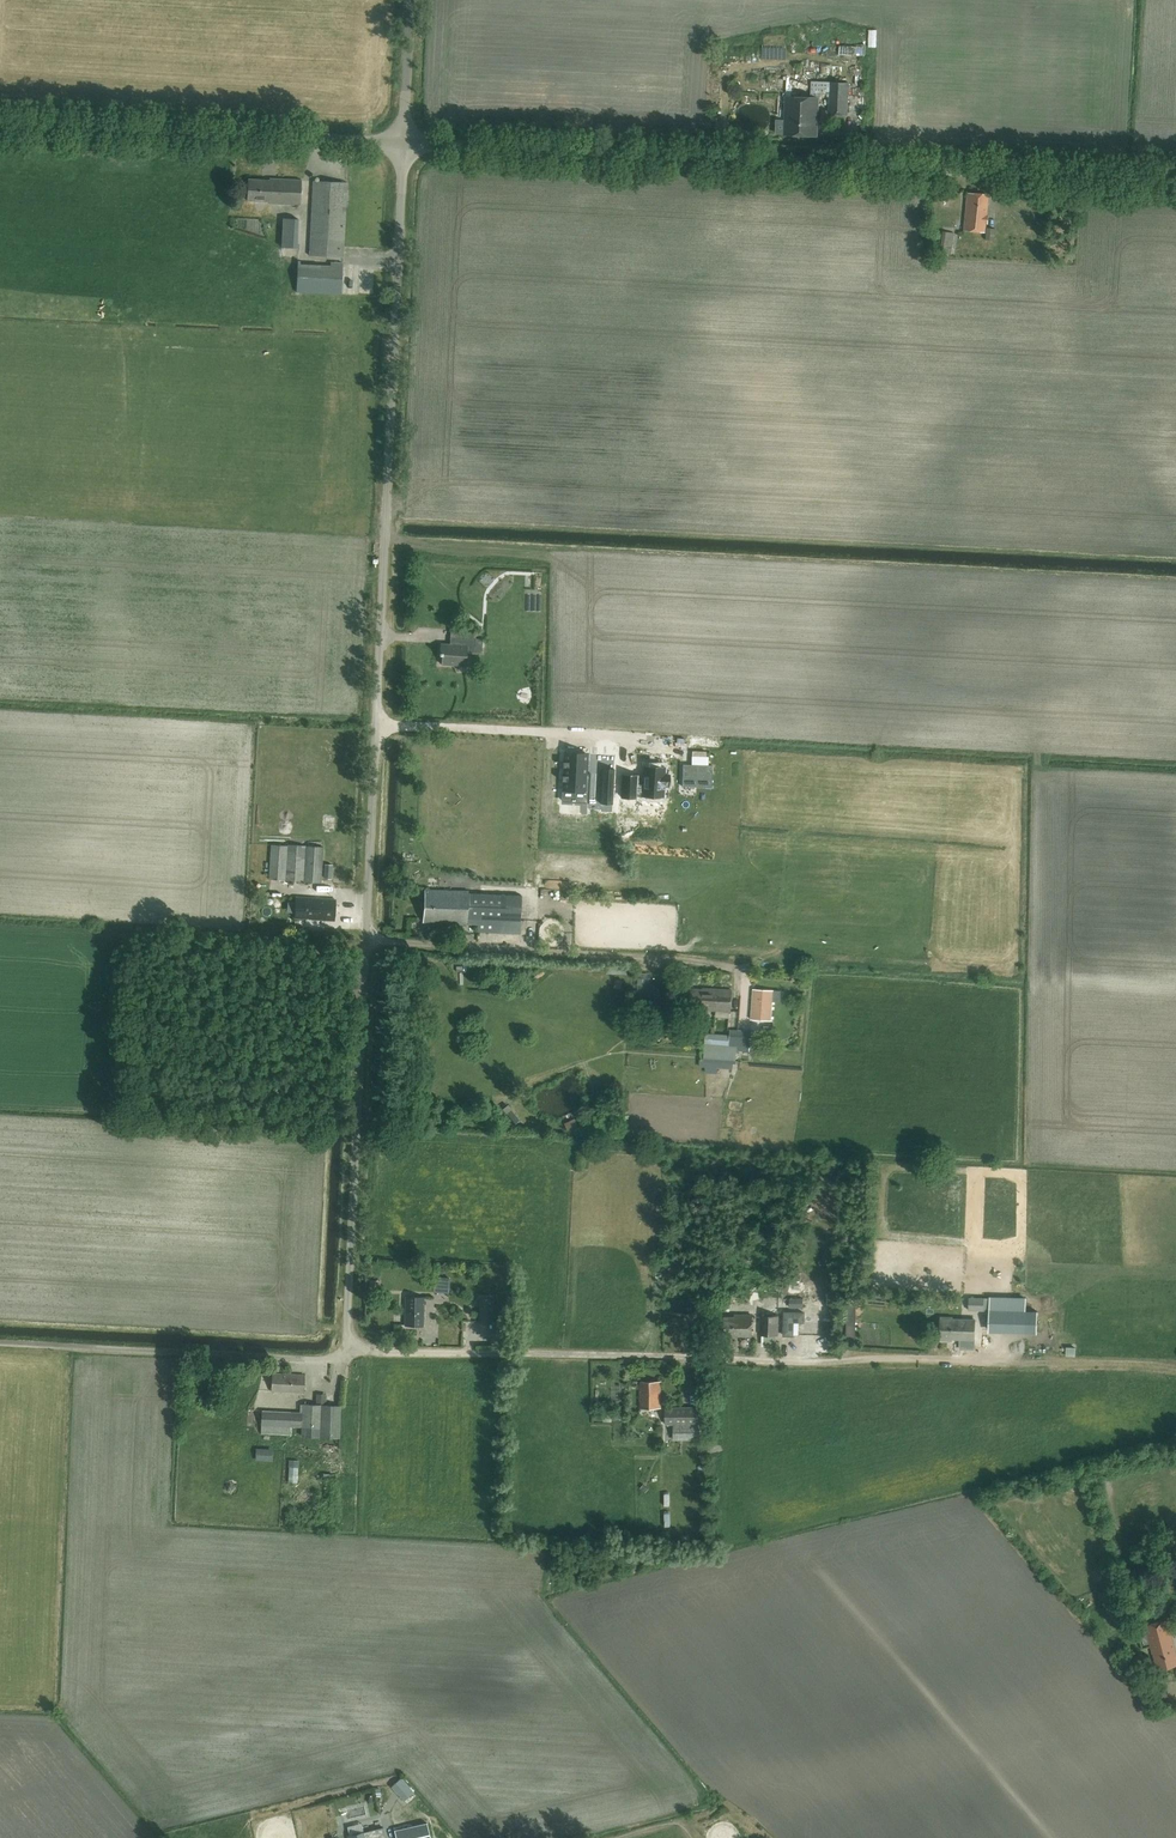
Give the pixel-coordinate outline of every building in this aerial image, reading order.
[(881,51),(881,32),(872,32),(873,51),(881,51)] [(840,46),(839,54),(854,55),(855,46),(840,46)] [(858,58),(867,58),(867,48),(858,48),(858,58)] [(831,83),(830,114),(847,115),(848,84),(831,83)] [(819,98),(786,97),(785,134),(817,136),(819,98)] [(300,205),(301,180),(270,178),(270,180),(249,179),(248,201),(269,202),(268,203),(300,205)] [(310,256),(343,257),(347,183),(313,181),(310,256)] [(965,230),(985,232),(986,222),(988,222),(988,216),(987,216),(989,194),(968,193),(965,230)] [(297,249),(298,228),(299,219),(283,219),(283,228),(282,247),(297,249)] [(996,228),(987,228),(986,240),(994,241),(996,228)] [(954,233),(943,231),(940,253),(952,254),(954,233)] [(297,292),(341,294),(343,263),(298,261),(297,292)] [(369,304),(378,303),(377,290),(368,291),(369,304)] [(462,645),(451,644),(441,644),(440,655),(442,655),(442,664),(467,666),(468,646),(475,646),(476,638),(476,631),(457,630),(457,637),(463,638),(462,645)] [(565,753),(563,790),(589,791),(590,775),(586,774),(587,754),(565,753)] [(712,765),(683,764),(682,786),(712,787),(712,765)] [(620,774),(618,797),(633,798),(633,791),(639,791),(639,796),(661,797),(661,786),(666,787),(667,775),(662,774),(663,767),(641,766),(640,779),(634,779),(635,775),(620,774)] [(602,783),(601,803),(613,804),(614,784),(602,783)] [(523,799),(513,805),(522,822),(532,816),(523,799)] [(321,883),(323,846),(288,844),(288,845),(271,844),(268,879),(321,883)] [(332,877),(333,864),(324,864),(323,876),(332,877)] [(519,895),(504,895),(469,893),(469,891),(425,890),(424,922),(478,924),(478,931),(503,932),(517,933),(519,895)] [(334,920),(336,899),(295,897),(294,917),(334,920)] [(450,937),(450,925),(437,925),(436,936),(450,937)] [(627,981),(620,979),(618,988),(625,989),(627,981)] [(731,1011),(732,990),(703,988),(703,989),(691,988),(690,1009),(731,1011)] [(780,1001),(780,991),(753,989),(752,1018),(771,1020),(772,1001),(780,1001)] [(809,1004),(809,992),(793,991),(793,1003),(809,1004)] [(730,1029),(730,1035),(709,1034),(708,1044),(705,1044),(704,1059),(700,1059),(699,1066),(706,1067),(705,1072),(717,1072),(718,1066),(735,1068),(736,1050),(749,1051),(749,1047),(751,1047),(752,1031),(730,1029)] [(575,1120),(566,1124),(569,1132),(579,1128),(575,1120)] [(449,1293),(449,1281),(450,1275),(435,1274),(435,1280),(441,1281),(440,1293),(449,1293)] [(791,1278),(790,1286),(803,1286),(803,1278),(791,1278)] [(740,1298),(753,1299),(753,1290),(741,1289),(740,1298)] [(405,1296),(405,1325),(423,1326),(424,1297),(405,1296)] [(479,1296),(478,1323),(492,1323),(492,1296),(479,1296)] [(969,1311),(984,1311),(984,1297),(969,1297),(969,1311)] [(804,1308),(804,1298),(790,1298),(790,1308),(804,1308)] [(788,1312),(788,1335),(797,1335),(798,1312),(788,1312)] [(752,1336),(752,1315),(736,1314),(736,1317),(724,1317),(724,1335),(752,1336)] [(779,1335),(779,1316),(760,1315),(760,1335),(779,1335)] [(975,1339),(976,1319),(952,1318),(952,1317),(941,1316),(940,1340),(952,1340),(952,1338),(975,1339)] [(995,1335),(1006,1333),(1004,1322),(993,1324),(995,1335)] [(427,1338),(428,1349),(438,1348),(437,1337),(427,1338)] [(303,1393),(304,1374),(272,1373),(271,1391),(303,1393)] [(641,1408),(661,1408),(660,1381),(641,1382),(641,1408)] [(316,1403),(325,1404),(326,1394),(316,1394),(316,1403)] [(290,1426),(302,1427),(302,1437),(339,1438),(340,1405),(302,1404),(302,1412),(262,1410),(261,1434),(290,1435),(290,1426)] [(666,1424),(674,1424),(674,1439),(698,1439),(698,1424),(698,1407),(666,1408),(666,1424)] [(272,1461),(273,1449),(256,1447),(255,1460),(272,1461)] [(298,1467),(299,1460),(289,1459),(288,1467),(298,1467)] [(1148,1632),(1154,1653),(1159,1669),(1175,1665),(1175,1654),(1167,1620),(1147,1625),(1148,1632)] [(414,1791),(402,1777),(392,1785),(404,1800),(414,1791)] [(337,1816),(329,1817),(331,1837),(339,1837),(337,1816)] [(394,1830),(396,1837),(431,1837),(427,1823),(394,1830)] [(722,1830),(727,1837),(741,1837),(731,1823),(722,1830)] [(348,1836),(348,1837),(385,1837),(383,1828),(366,1832),(364,1832),(350,1835),(348,1836)]
